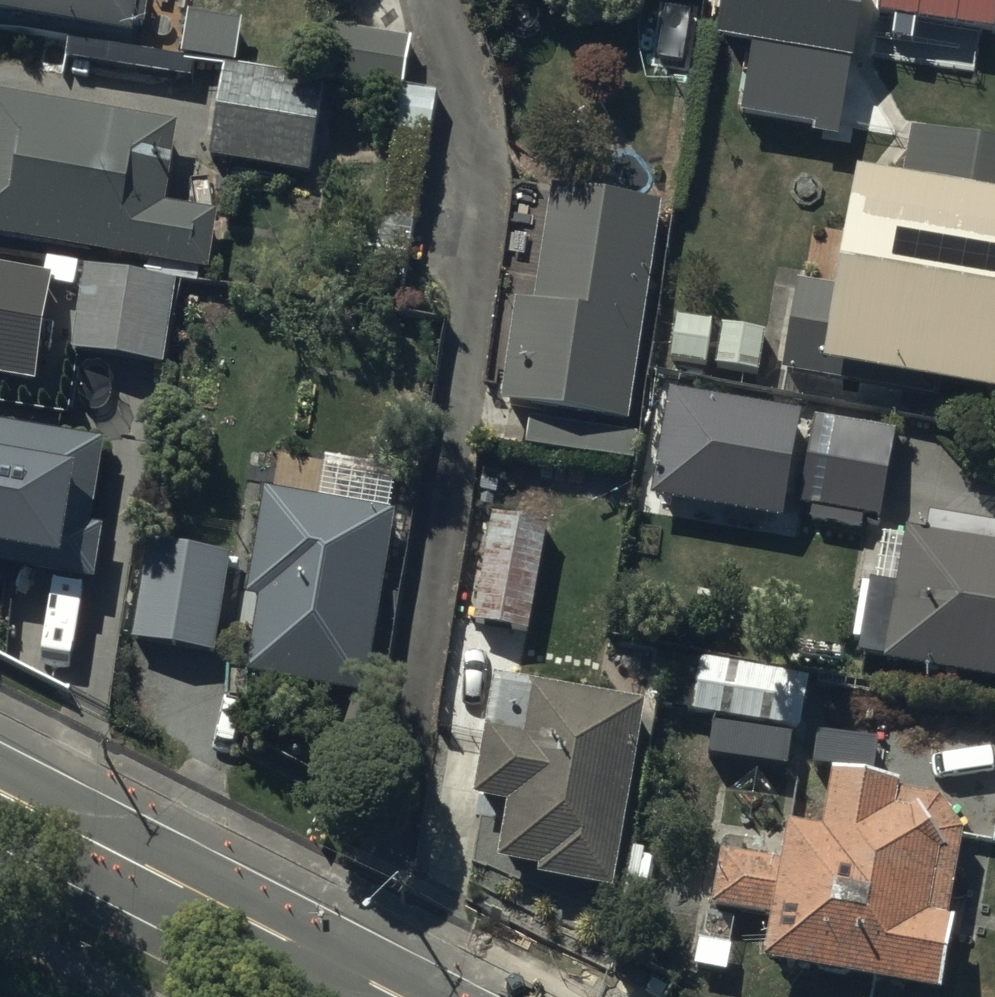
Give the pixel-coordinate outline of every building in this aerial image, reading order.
[(120,29),(126,0),(0,0),(0,5),(120,29)] [(403,0),(335,0),(327,83),(409,90),(413,42),(403,0)] [(726,46),(860,70),(873,0),(734,0),(726,46)] [(883,20),(901,23),(994,39),(994,0),(886,0),(883,20)] [(847,132),(856,84),(747,62),(737,111),(847,132)] [(316,89),(219,73),(205,152),(302,169),(316,89)] [(0,93),(0,238),(157,263),(180,121),(0,93)] [(909,123),(902,167),(856,160),(846,201),(827,279),(796,274),(778,369),(925,394),(928,370),(994,380),(994,137),(909,123)] [(654,218),(553,200),(532,318),(511,315),(497,397),(618,418),(654,218)] [(170,284),(84,270),(71,350),(158,364),(170,284)] [(36,391),(53,281),(0,273),(0,385),(36,391)] [(711,316),(676,311),(669,358),(704,364),(711,316)] [(766,326),(719,318),(711,363),(758,371),(766,326)] [(774,518),(793,418),(668,394),(649,494),(774,518)] [(873,515),(887,434),(810,421),(796,501),(873,515)] [(0,428),(0,568),(92,584),(115,447),(0,428)] [(239,670),(364,692),(393,521),(268,499),(239,670)] [(539,526),(489,518),(471,622),(521,631),(539,526)] [(882,534),(863,654),(994,676),(994,553),(882,534)] [(224,552),(150,541),(137,634),(210,645),(224,552)] [(794,682),(692,663),(683,712),(712,717),(706,749),(779,762),(794,682)] [(643,707),(502,684),(474,858),(551,870),(549,878),(614,889),(643,707)] [(839,779),(827,841),(792,834),(788,858),(714,844),(703,901),(767,914),(758,962),(937,996),(940,996),(954,925),(939,922),(957,829),(934,797),(839,779)]
